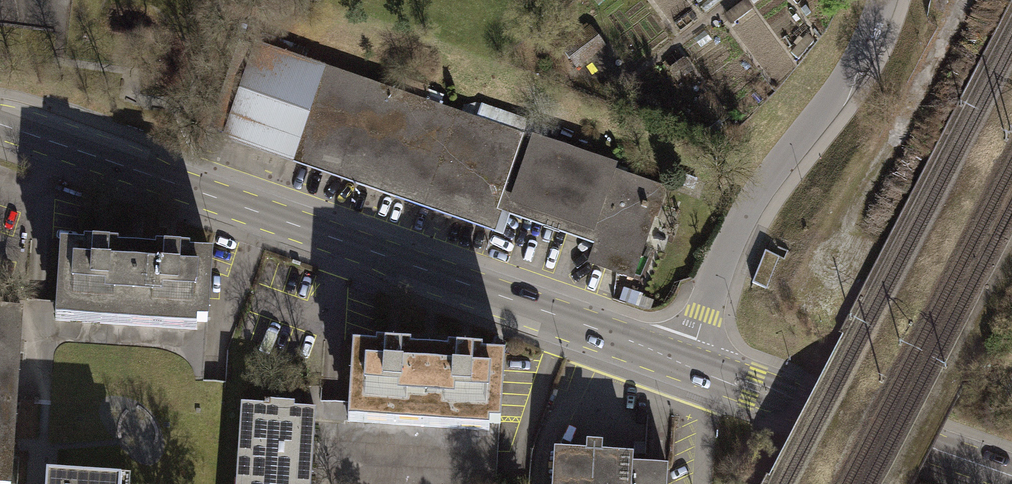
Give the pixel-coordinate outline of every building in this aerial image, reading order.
[(655,190),(260,49),(230,132),(503,230),(508,217),(588,245),(583,259),(624,274),(655,190)] [(61,251),(58,322),(135,325),(138,254),(118,254),(119,247),(88,246),(88,252),(61,251)] [(138,254),(135,325),(212,328),(215,258),(195,257),(195,252),(157,250),(157,255),(138,254)] [(784,259),(765,251),(753,283),(784,295),(797,263),(794,262),(797,254),(787,250),(784,259)] [(25,396),(31,315),(10,313),(10,307),(0,306),(0,394),(25,396)] [(349,351),(346,417),(429,420),(432,354),(417,354),(417,347),(371,345),(371,352),(349,351)] [(432,354),(429,420),(501,423),(503,357),(483,357),(484,352),(451,351),(451,355),(432,354)] [(0,394),(0,483),(19,483),(25,396),(0,394)] [(241,397),(234,483),(244,483),(310,483),(316,403),(295,402),(295,397),(265,395),(264,399),(241,397)] [(671,475),(636,473),(636,456),(555,453),(553,483),(671,483),(671,475)] [(45,462),(44,483),(130,483),(131,467),(45,462)]
